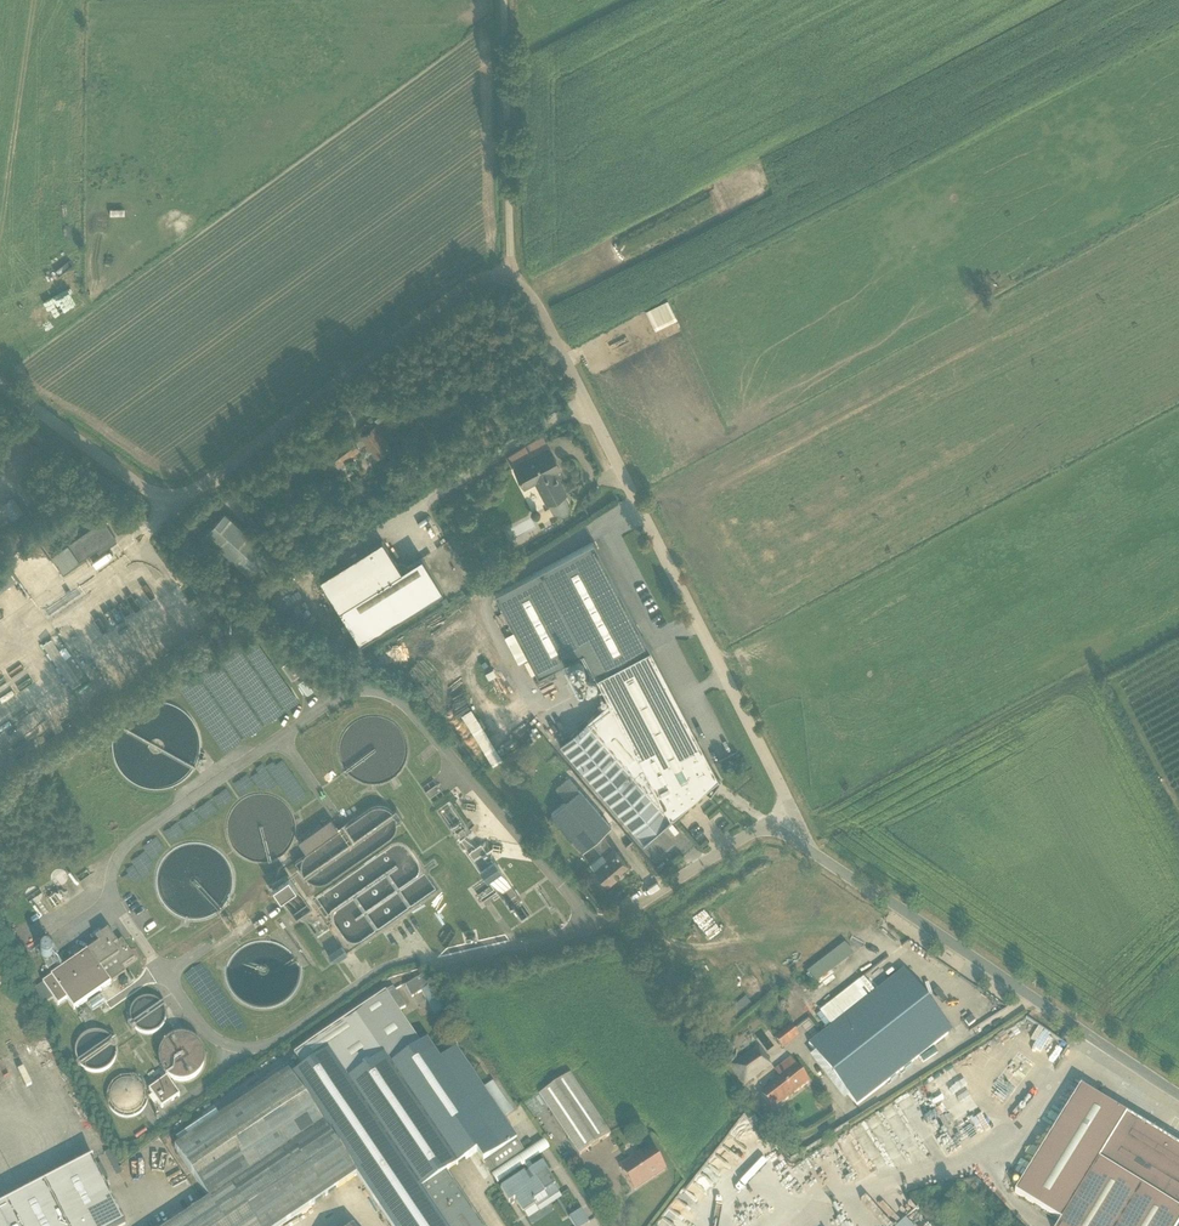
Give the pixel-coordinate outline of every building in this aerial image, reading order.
[(117,205),(102,204),(102,212),(117,213),(117,205)] [(649,327),(671,315),(661,295),(639,307),(649,327)] [(541,433),(506,452),(524,486),(533,481),(549,513),(568,503),(549,467),(557,463),(541,433)] [(0,492),(0,500),(5,509),(18,502),(9,487),(0,492)] [(499,499),(474,507),(479,521),(503,512),(499,499)] [(226,501),(206,523),(253,566),(274,543),(226,501)] [(67,572),(121,537),(107,515),(53,551),(67,572)] [(381,534),(317,573),(357,638),(441,588),(419,553),(400,565),(381,534)] [(609,701),(560,743),(640,837),(716,776),(649,642),(590,538),(497,591),(539,671),(583,649),(609,701)] [(11,568),(0,556),(0,577),(11,568)] [(210,587),(194,598),(203,612),(219,601),(210,587)] [(292,652),(281,660),(291,675),(303,668),(292,652)] [(7,674),(18,664),(11,656),(0,666),(7,674)] [(494,756),(453,675),(441,681),(482,762),(494,756)] [(612,819),(569,772),(557,783),(567,794),(553,806),(586,842),(612,819)] [(326,810),(296,831),(305,844),(335,823),(326,810)] [(478,835),(465,841),(481,877),(494,871),(478,835)] [(615,840),(592,861),(608,878),(631,857),(615,840)] [(290,868),(274,878),(285,895),(301,884),(290,868)] [(96,953),(45,987),(60,1008),(69,1002),(75,1012),(124,980),(121,975),(136,965),(122,943),(116,948),(106,934),(90,945),(96,953)] [(904,971),(809,1046),(856,1107),(952,1033),(904,971)] [(426,977),(406,987),(413,1000),(422,995),(434,1018),(444,1013),(426,977)] [(964,998),(978,1009),(982,1003),(968,992),(964,998)] [(131,1011),(129,1018),(133,1030),(139,1035),(149,1038),(156,1036),(160,1035),(166,1028),(168,1015),(164,1005),(156,1000),(149,998),(137,1002),(131,1011)] [(767,1039),(778,1050),(793,1035),(783,1024),(767,1039)] [(724,1045),(737,1040),(731,1029),(719,1034),(724,1045)] [(77,1049),(76,1056),(80,1068),(86,1073),(96,1076),(103,1074),(107,1073),(113,1066),(115,1053),(111,1043),(103,1038),(96,1036),(84,1040),(77,1049)] [(160,1052),(160,1064),(164,1073),(170,1078),(180,1081),(190,1080),(199,1074),(204,1064),(203,1049),(197,1041),(188,1036),(176,1037),(166,1042),(160,1052)] [(176,1146),(213,1199),(175,1225),(288,1225),(357,1177),(392,1225),(483,1225),(446,1174),(473,1154),(497,1188),(548,1151),(540,1140),(528,1148),(507,1119),(514,1114),(496,1088),(487,1094),(456,1050),(441,1060),(430,1044),(395,1068),(386,1056),(350,1082),(330,1054),(297,1077),(289,1066),(176,1146)] [(758,1051),(734,1066),(745,1083),(769,1067),(758,1051)] [(778,1082),(757,1096),(769,1112),(811,1083),(796,1061),(774,1076),(778,1082)] [(573,1077),(544,1094),(581,1156),(611,1138),(573,1077)] [(107,1091),(106,1098),(110,1111),(116,1116),(125,1118),(132,1117),(136,1115),(143,1108),(145,1096),(140,1086),(133,1080),(126,1079),(114,1083),(107,1091)] [(169,1081),(152,1093),(163,1108),(180,1096),(169,1081)] [(922,1081),(909,1088),(914,1098),(927,1091),(922,1081)] [(1087,1087),(1022,1193),(1072,1223),(1070,1225),(1178,1225),(1178,1143),(1087,1087)] [(978,1133),(988,1127),(974,1108),(965,1114),(978,1133)] [(644,1154),(621,1169),(636,1192),(669,1171),(658,1154),(648,1160),(644,1154)] [(0,1210),(0,1225),(121,1225),(90,1164),(0,1210)] [(546,1166),(507,1186),(527,1224),(566,1204),(546,1166)] [(573,1221),(576,1225),(585,1225),(593,1221),(587,1212),(573,1221)]
